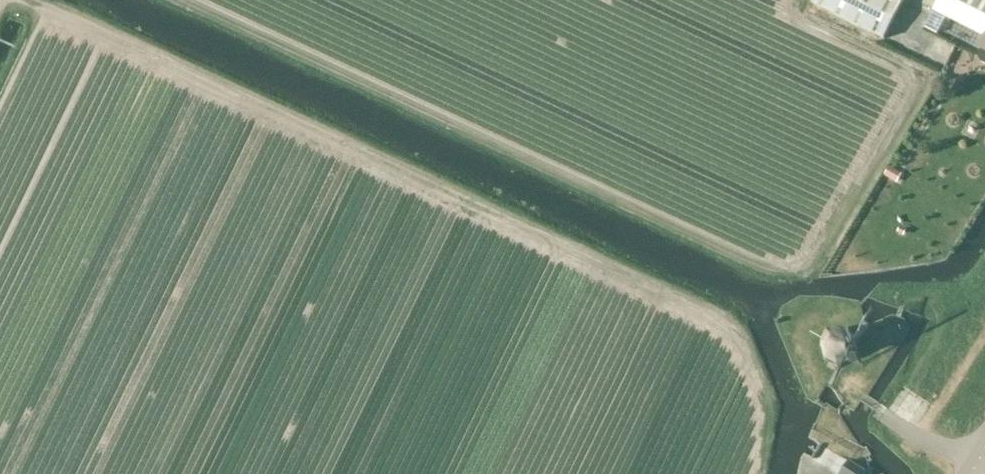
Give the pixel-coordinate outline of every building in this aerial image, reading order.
[(812,4),(884,40),(904,0),(814,0),(812,4)] [(923,5),(933,10),(933,11),(982,37),(977,47),(981,49),(978,54),(979,58),(982,62),(984,63),(984,0),(926,0),(923,5)] [(845,364),(848,363),(851,362),(853,360),(855,358),(857,355),(858,352),(859,349),(859,346),(859,343),(858,340),(857,337),(855,335),(853,333),(851,331),(848,330),(845,329),(842,328),(839,328),(836,329),(833,330),(831,332),(828,334),(826,336),(825,339),(824,342),(823,345),(823,348),(824,351),(825,354),(826,356),(828,359),(831,361),(833,362),(836,363),(839,364),(842,364),(845,364)] [(865,472),(855,466),(849,462),(848,463),(844,469),(844,470),(841,473),(863,473),(865,472)]
